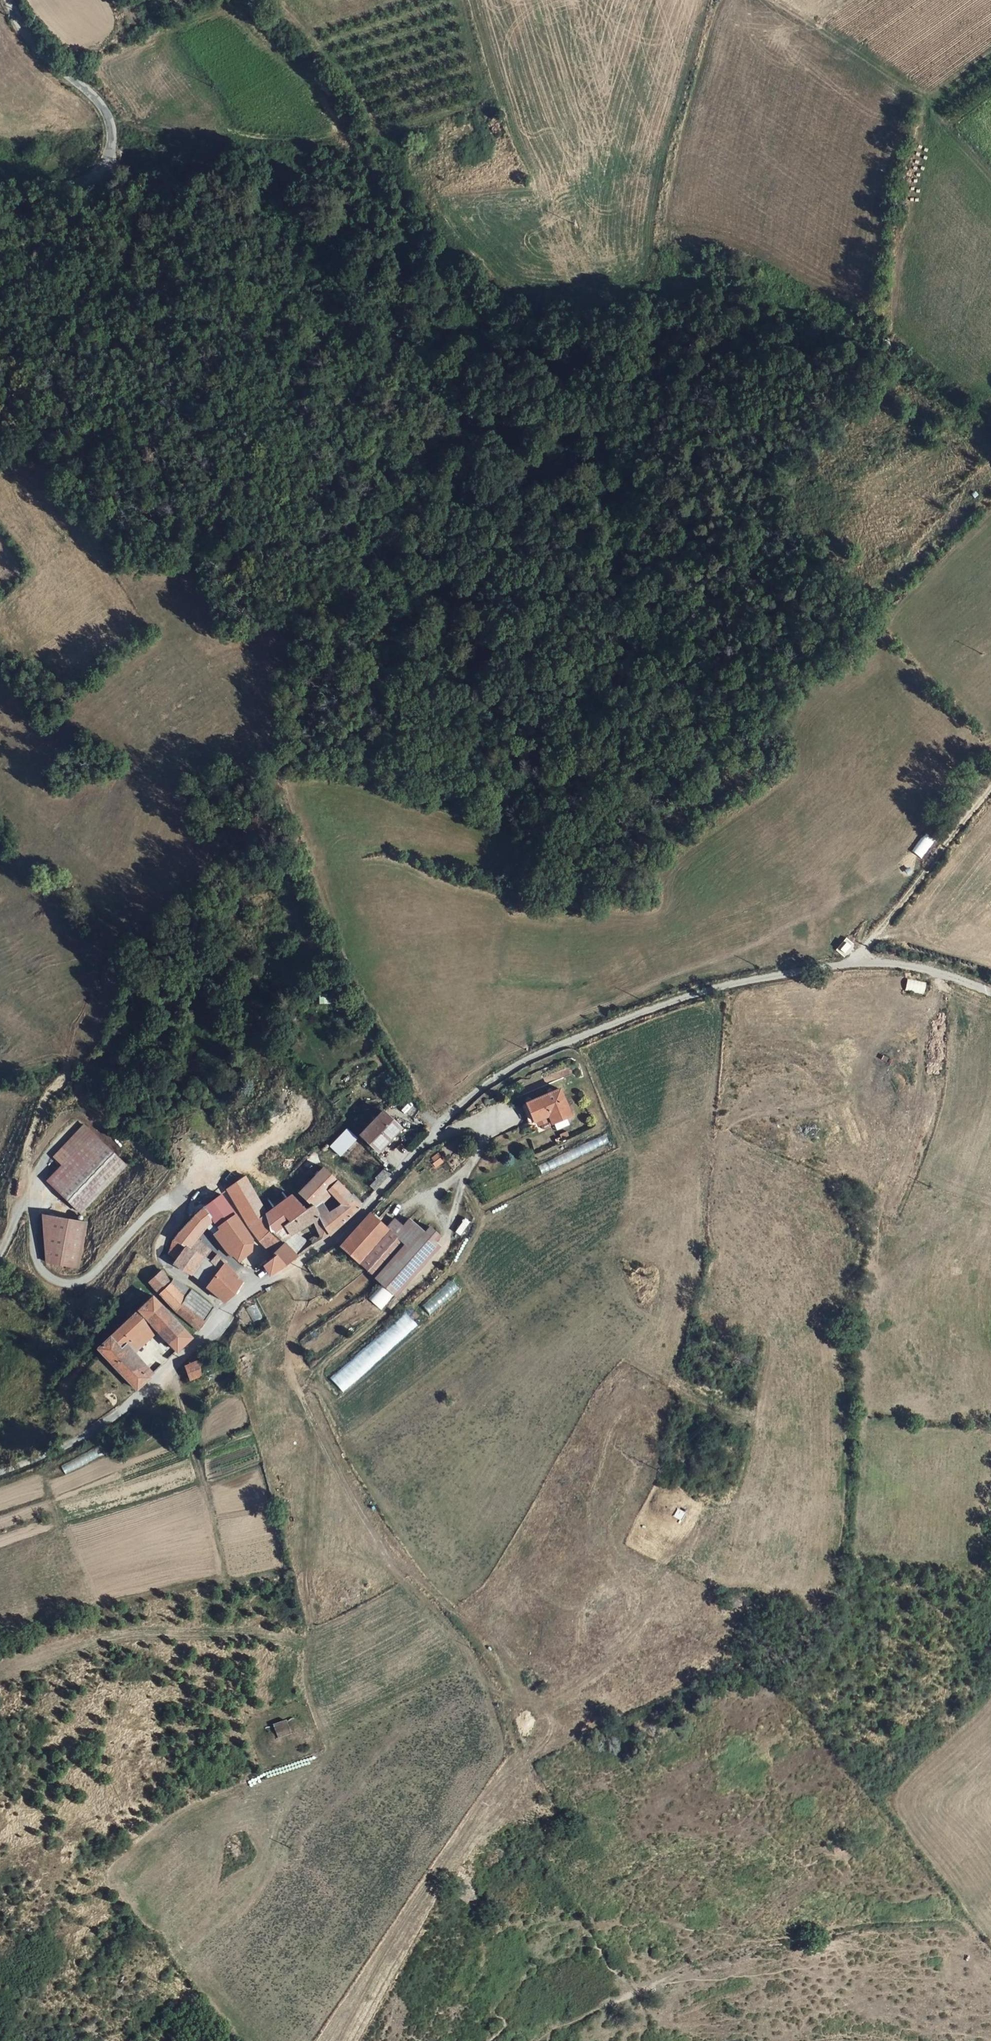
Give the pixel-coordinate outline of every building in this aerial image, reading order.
[(925,833),(912,851),(922,858),(934,840),(925,833)] [(908,978),(905,989),(923,994),(926,983),(908,978)] [(558,1088),(525,1104),(534,1121),(548,1114),(552,1123),(570,1114),(558,1088)] [(401,1126),(381,1108),(361,1132),(380,1149),(401,1126)] [(76,1123),(65,1116),(49,1141),(59,1148),(76,1123)] [(557,1129),(569,1124),(567,1118),(554,1123),(557,1129)] [(115,1148),(76,1123),(59,1148),(40,1177),(79,1203),(115,1148)] [(349,1130),(338,1141),(344,1146),(355,1136),(349,1130)] [(311,1206),(317,1201),(313,1197),(324,1191),(337,1205),(350,1194),(323,1168),(293,1185),(311,1206)] [(380,1184),(391,1174),(387,1170),(376,1179),(380,1184)] [(264,1210),(245,1175),(233,1185),(226,1191),(260,1238),(274,1228),(264,1210)] [(369,1196),(379,1186),(374,1181),(364,1190),(369,1196)] [(286,1197),(277,1184),(256,1191),(258,1195),(276,1227),(291,1217),(306,1209),(292,1194),(286,1197)] [(204,1255),(188,1246),(197,1237),(205,1225),(213,1218),(219,1227),(211,1232),(230,1254),(232,1253),(252,1237),(220,1195),(204,1206),(199,1211),(186,1225),(173,1240),(183,1245),(176,1258),(173,1263),(190,1271),(192,1269),(204,1255)] [(317,1201),(311,1206),(317,1217),(326,1232),(341,1221),(331,1210),(328,1213),(317,1201)] [(311,1220),(317,1217),(311,1206),(306,1209),(291,1217),(276,1227),(274,1228),(281,1238),(290,1233),(311,1220)] [(75,1208),(35,1209),(59,1264),(93,1250),(75,1208)] [(358,1259),(387,1229),(388,1227),(386,1225),(370,1211),(340,1243),(358,1259)] [(396,1237),(412,1219),(409,1216),(402,1224),(394,1216),(386,1225),(388,1227),(387,1229),(396,1237)] [(320,1237),(326,1232),(317,1217),(311,1220),(320,1237)] [(219,1227),(213,1218),(205,1225),(211,1232),(219,1227)] [(425,1230),(412,1219),(396,1237),(420,1258),(434,1243),(433,1242),(440,1234),(429,1224),(425,1230)] [(260,1238),(276,1253),(287,1245),(281,1238),(274,1228),(260,1238)] [(396,1237),(387,1229),(358,1259),(397,1293),(424,1262),(420,1258),(396,1237)] [(309,1245),(290,1233),(281,1238),(287,1245),(295,1255),(309,1245)] [(227,1261),(197,1237),(188,1246),(204,1255),(207,1258),(220,1268),(225,1263),(227,1261)] [(258,1246),(252,1237),(232,1253),(239,1261),(258,1246)] [(183,1245),(173,1240),(168,1254),(176,1258),(183,1245)] [(438,1246),(434,1243),(420,1258),(424,1262),(438,1246)] [(207,1258),(204,1255),(192,1269),(208,1283),(206,1284),(222,1299),(227,1295),(241,1279),(225,1263),(220,1268),(207,1258)] [(181,1301),(184,1296),(162,1270),(149,1282),(163,1297),(174,1309),(181,1301)] [(214,1306),(190,1288),(184,1296),(181,1301),(204,1320),(213,1307),(214,1306)] [(154,1295),(139,1309),(150,1321),(159,1330),(177,1350),(190,1337),(154,1295)] [(204,1320),(181,1301),(174,1309),(177,1312),(192,1326),(197,1330),(204,1320)] [(140,1331),(150,1321),(139,1309),(129,1318),(140,1331)] [(330,1378),(342,1392),(418,1325),(405,1311),(330,1378)] [(127,1343),(140,1331),(129,1318),(104,1341),(97,1347),(136,1387),(149,1375),(131,1356),(135,1352),(127,1343)] [(150,1321),(140,1331),(127,1343),(135,1352),(159,1330),(150,1321)] [(149,1375),(153,1371),(135,1352),(131,1356),(149,1375)] [(199,1358),(185,1365),(191,1377),(201,1374),(199,1358)] [(685,1513),(678,1510),(673,1518),(681,1521),(685,1513)] [(287,1720),(274,1724),(280,1738),(292,1734),(287,1720)]
